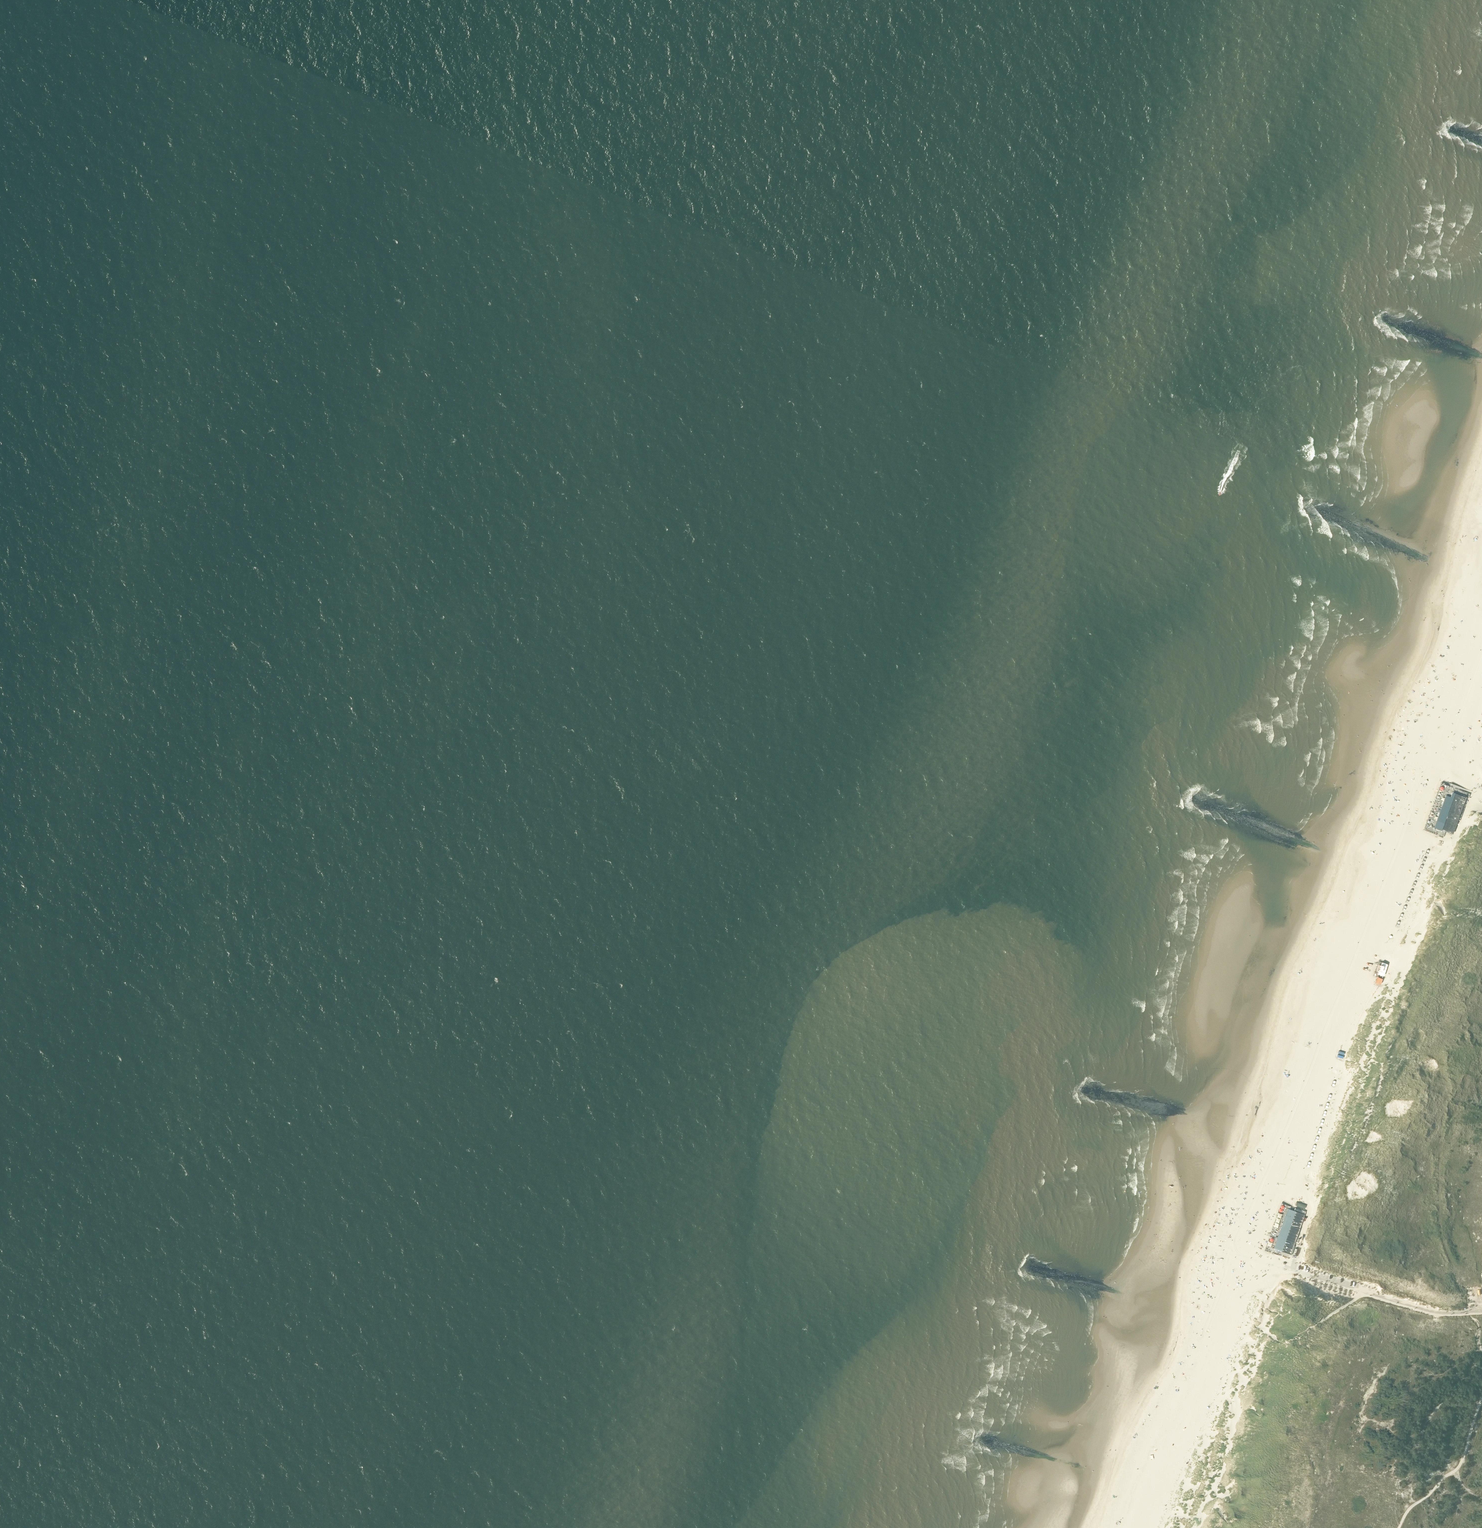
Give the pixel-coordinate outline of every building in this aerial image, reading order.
[(1437,828),(1452,834),(1465,798),(1450,792),(1449,796),(1445,795),(1435,821),(1439,822),(1437,828)] [(1387,964),(1380,961),(1375,976),(1381,978),(1387,964)] [(1287,1209),(1273,1248),(1292,1255),(1305,1215),(1287,1209)]
